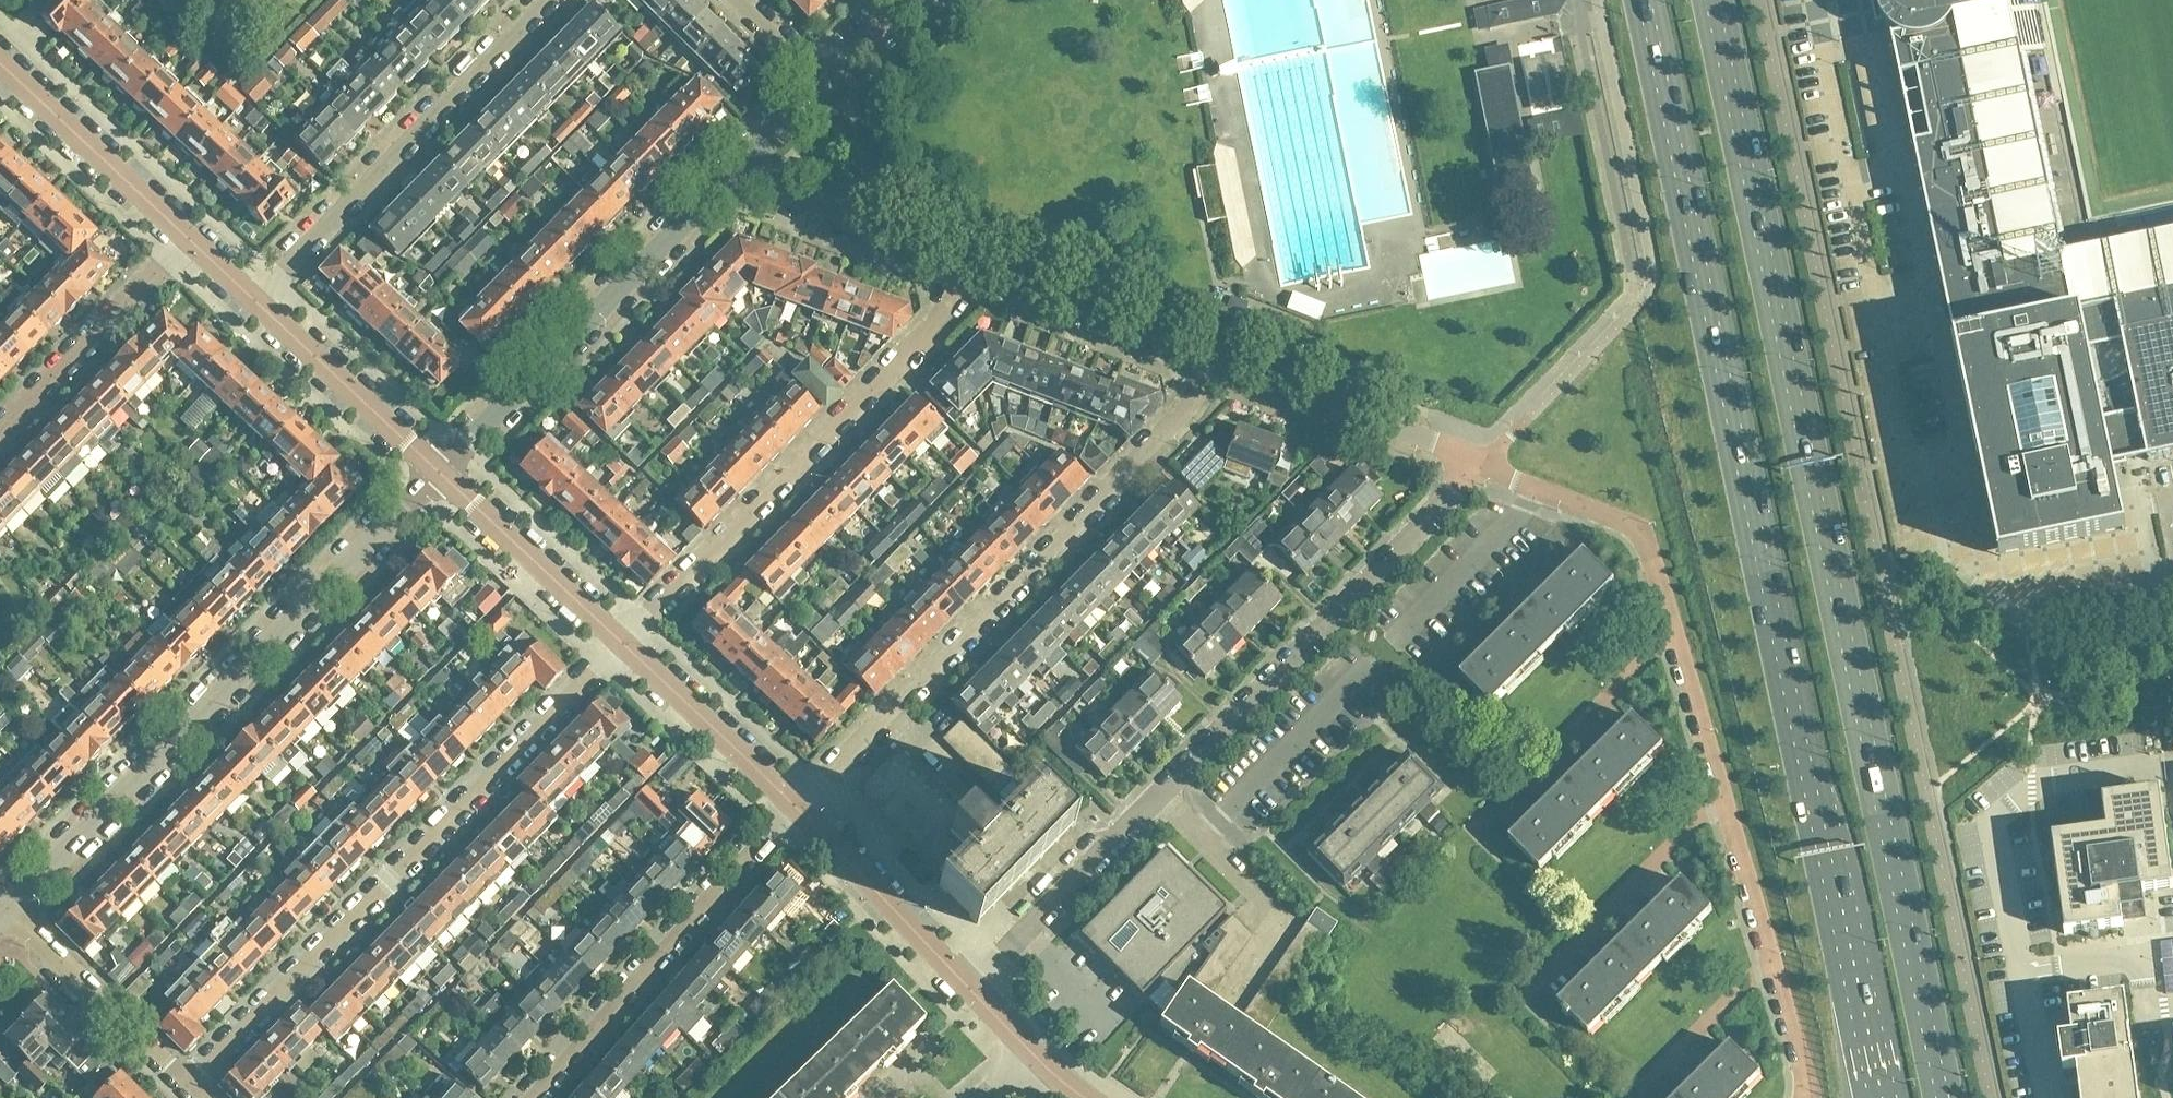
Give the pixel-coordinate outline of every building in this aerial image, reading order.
[(90,0),(55,0),(43,12),(43,21),(57,35),(90,0)] [(112,12),(99,0),(90,0),(57,35),(58,35),(60,33),(67,39),(66,43),(75,52),(112,12)] [(195,0),(184,0),(183,1),(193,9),(198,3),(195,0)] [(321,8),(333,21),(348,6),(342,0),(329,0),(321,8)] [(438,0),(417,0),(413,4),(421,12),(420,13),(449,41),(458,32),(458,27),(462,23),(438,0)] [(470,0),(438,0),(462,23),(467,18),(471,18),(480,9),(470,0)] [(480,9),(489,0),(470,0),(480,9)] [(611,0),(592,0),(603,11),(613,2),(611,0)] [(686,0),(651,0),(645,5),(661,21),(639,45),(640,46),(686,0)] [(708,13),(696,1),(691,1),(690,0),(686,0),(640,46),(646,52),(668,28),(681,41),(708,13)] [(825,0),(788,0),(805,18),(813,10),(817,10),(826,1),(825,0)] [(1559,15),(1567,3),(1563,0),(1520,0),(1474,9),(1479,32),(1559,15)] [(1872,2),(1876,18),(1876,22),(1882,19),(1884,22),(1885,23),(1886,24),(1886,26),(1887,27),(1888,28),(1889,29),(1891,30),(1892,31),(1893,32),(1894,33),(1895,34),(1898,36),(1900,37),(1893,38),(1893,37),(1892,37),(1892,38),(1947,306),(1954,339),(1958,355),(1964,384),(2000,557),(2006,556),(2126,530),(2113,467),(2127,464),(2126,459),(2146,455),(2147,460),(2172,455),(2172,234),(2062,257),(2008,0),(1872,0),(1872,2)] [(2062,257),(2172,234),(2172,0),(2008,0),(2062,257)] [(193,9),(183,1),(177,7),(187,16),(193,9)] [(138,19),(148,9),(141,2),(131,12),(138,19)] [(392,16),(397,21),(396,21),(431,55),(435,51),(441,49),(449,41),(420,13),(421,12),(413,4),(404,13),(400,9),(392,16)] [(614,4),(604,13),(610,19),(620,9),(614,4)] [(617,32),(591,6),(587,6),(580,13),(580,18),(574,24),(602,51),(609,44),(607,42),(617,32)] [(333,21),(321,8),(304,25),(317,37),(333,21)] [(155,16),(148,9),(138,19),(146,26),(155,16)] [(96,66),(122,39),(129,31),(123,24),(126,21),(114,11),(112,13),(112,12),(75,52),(85,61),(89,60),(96,66)] [(698,58),(726,30),(725,30),(720,30),(720,29),(715,25),(715,20),(708,13),(681,41),(698,58)] [(431,55),(396,21),(380,37),(417,74),(427,64),(427,60),(431,55)] [(602,51),(574,24),(573,25),(568,25),(561,33),(561,38),(557,41),(586,70),(594,62),(591,59),(599,51),(601,53),(602,51)] [(301,53),(317,37),(304,25),(289,41),(301,53)] [(642,27),(631,38),(637,45),(649,34),(642,27)] [(707,84),(741,50),(733,42),(732,37),(726,30),(698,58),(706,66),(697,74),(707,84)] [(417,74),(380,37),(365,53),(399,87),(403,83),(409,82),(417,74)] [(112,86),(140,56),(122,39),(96,66),(103,73),(103,78),(112,86)] [(166,51),(172,57),(182,48),(175,41),(166,51)] [(586,70),(557,41),(552,47),(547,47),(538,56),(566,84),(574,76),(577,79),(586,70)] [(297,55),(287,45),(275,57),(286,67),(297,55)] [(623,52),(634,63),(641,55),(630,45),(623,52)] [(1511,66),(1507,49),(1489,52),(1492,70),(1475,73),(1475,74),(1478,74),(1511,67),(1511,66)] [(747,80),(760,68),(759,64),(752,56),(747,56),(741,50),(707,84),(725,102),(734,93),(736,91),(740,92),(748,84),(747,80)] [(399,87),(365,53),(350,69),(349,69),(357,77),(386,106),(395,96),(395,92),(399,87)] [(197,55),(185,69),(192,75),(204,62),(197,55)] [(133,101),(159,73),(140,56),(112,86),(122,95),(126,94),(133,101)] [(566,84),(538,56),(527,67),(527,72),(523,76),(552,104),(560,96),(557,93),(566,84)] [(682,58),(673,67),(680,69),(687,63),(682,58)] [(325,76),(334,84),(333,85),(368,119),(372,115),(378,114),(386,106),(357,77),(349,69),(350,69),(341,60),(325,76)] [(646,78),(659,65),(647,60),(638,69),(646,78)] [(1558,100),(1568,98),(1560,60),(1550,62),(1558,100)] [(1529,66),(1537,104),(1546,102),(1538,64),(1529,66)] [(450,91),(469,73),(462,65),(443,83),(450,91)] [(210,66),(196,79),(205,88),(218,74),(210,66)] [(264,67),(258,73),(272,87),(278,81),(264,67)] [(1535,182),(1511,67),(1478,74),(1502,189),(1535,182)] [(205,107),(188,91),(184,96),(179,92),(159,73),(133,101),(134,102),(134,106),(140,112),(144,111),(153,120),(163,129),(163,133),(169,140),(174,139),(200,111),(205,107)] [(255,104),(272,87),(258,73),(241,89),(255,104)] [(603,74),(596,81),(608,92),(614,85),(603,74)] [(552,104),(523,76),(518,81),(514,81),(504,91),(532,119),(535,116),(540,121),(551,111),(548,109),(552,104)] [(721,108),(696,82),(682,96),(679,93),(674,98),(702,126),(709,119),(715,120),(721,113),(721,108)] [(368,119),(333,85),(317,101),(325,109),(354,138),(363,128),(363,124),(368,119)] [(603,103),(612,112),(630,95),(621,85),(603,103)] [(234,91),(222,103),(232,113),(244,101),(234,91)] [(532,119),(504,91),(493,102),(493,107),(489,111),(518,139),(527,130),(524,127),(532,119)] [(599,101),(591,93),(583,102),(586,104),(591,109),(599,101)] [(702,126),(674,98),(656,117),(687,148),(692,143),(692,137),(702,126)] [(325,109),(317,101),(302,117),(336,151),(340,148),(346,146),(354,138),(325,109)] [(586,104),(570,120),(577,127),(592,111),(591,109),(586,104)] [(602,106),(585,123),(595,133),(612,115),(602,106)] [(190,159),(219,129),(200,111),(174,139),(182,146),(181,151),(190,159)] [(263,118),(255,111),(245,121),(253,128),(263,118)] [(518,139),(489,111),(485,115),(480,115),(470,126),(499,153),(507,145),(510,148),(518,139)] [(1578,115),(1532,124),(1535,142),(1582,133),(1578,115)] [(336,151),(302,117),(295,124),(303,132),(293,142),(320,168),(321,167),(327,165),(331,161),(331,156),(336,151)] [(687,148),(656,117),(637,135),(666,164),(672,158),(677,158),(687,148)] [(264,118),(255,128),(262,135),(271,125),(264,118)] [(499,153),(470,126),(460,136),(460,141),(456,145),(490,179),(497,172),(492,167),(493,165),(490,162),(499,153)] [(561,128),(552,136),(560,144),(568,135),(561,128)] [(211,174),(237,146),(219,129),(190,159),(199,168),(204,167),(211,174)] [(569,139),(580,149),(585,154),(592,146),(576,131),(569,139)] [(666,164),(637,135),(619,154),(650,185),(657,178),(657,173),(666,164)] [(580,149),(569,139),(562,147),(573,157),(580,149)] [(12,157),(10,154),(10,152),(5,148),(3,148),(0,145),(0,170),(12,157)] [(490,179),(456,145),(451,150),(447,149),(436,160),(464,188),(473,179),(476,182),(484,174),(490,180),(490,179)] [(227,194),(256,163),(237,146),(211,174),(219,181),(218,185),(227,194)] [(540,146),(533,154),(542,162),(549,154),(540,146)] [(296,157),(290,151),(280,161),(286,167),(287,166),(296,157)] [(542,162),(533,154),(526,161),(535,170),(542,162)] [(650,185),(619,154),(601,172),(630,201),(636,194),(641,194),(650,185)] [(31,174),(29,172),(29,169),(25,166),(21,165),(12,157),(0,170),(0,195),(6,201),(31,174)] [(464,188),(436,160),(426,171),(426,175),(422,180),(450,208),(459,199),(456,196),(464,188)] [(245,210),(245,211),(274,180),(280,173),(269,161),(262,169),(256,163),(227,194),(236,202),(241,201),(247,207),(245,210)] [(1208,223),(1227,219),(1216,165),(1196,169),(1208,223)] [(543,186),(552,177),(541,167),(533,176),(543,186)] [(630,201),(601,172),(583,191),(614,222),(621,214),(621,209),(630,201)] [(21,223),(50,192),(41,183),(41,181),(37,177),(34,176),(31,174),(6,201),(18,212),(14,216),(21,223)] [(504,176),(497,184),(509,195),(516,188),(504,176)] [(526,203),(542,187),(531,177),(516,193),(526,203)] [(274,180),(245,211),(264,228),(297,193),(286,184),(282,188),(274,180)] [(450,208),(422,180),(418,184),(413,184),(402,195),(430,222),(439,214),(442,217),(450,208)] [(1535,205),(1531,185),(1536,184),(1535,182),(1502,189),(1499,190),(1500,191),(1510,189),(1514,209),(1535,205)] [(502,190),(485,207),(493,214),(509,197),(502,190)] [(614,222),(583,191),(564,209),(593,237),(601,230),(605,230),(614,222)] [(44,238),(70,210),(66,207),(66,204),(63,201),(59,200),(50,192),(21,223),(28,229),(32,226),(44,238)] [(506,219),(509,222),(526,203),(516,193),(498,212),(499,212),(506,219)] [(430,222),(402,195),(393,204),(393,209),(388,214),(416,242),(416,241),(417,242),(426,233),(423,230),(430,222)] [(471,225),(478,218),(466,207),(459,214),(466,221),(467,221),(471,225)] [(593,237),(564,209),(556,218),(559,221),(549,231),(577,259),(586,250),(586,245),(593,237)] [(86,244),(95,234),(79,218),(79,216),(76,213),(72,212),(70,210),(44,238),(63,256),(69,262),(73,258),(83,247),(86,244)] [(499,212),(489,222),(496,229),(506,219),(499,212)] [(416,242),(388,214),(383,219),(379,219),(372,226),(372,231),(370,232),(395,256),(399,258),(416,242)] [(463,242),(476,229),(471,225),(467,221),(466,221),(454,234),(463,242)] [(477,262),(495,244),(480,230),(463,247),(477,262)] [(577,259),(549,231),(541,240),(538,237),(528,246),(557,275),(566,265),(570,266),(577,259)] [(371,261),(379,252),(365,238),(356,247),(366,256),(355,269),(339,255),(337,257),(333,257),(330,261),(330,265),(317,279),(317,283),(324,290),(329,289),(337,297),(365,267),(371,261)] [(8,260),(18,250),(6,239),(4,241),(0,245),(0,252),(8,260)] [(754,286),(767,252),(737,240),(716,261),(734,278),(744,268),(758,273),(753,286),(754,286)] [(108,274),(108,271),(111,269),(95,253),(95,250),(91,247),(88,247),(86,244),(83,247),(73,258),(69,262),(63,256),(53,266),(57,270),(63,277),(74,286),(81,279),(91,288),(100,279),(104,278),(108,274)] [(557,275),(528,246),(510,265),(538,293),(540,291),(545,291),(551,286),(551,281),(557,275)] [(445,247),(434,258),(442,265),(452,255),(450,253),(446,248),(445,247)] [(33,249),(29,254),(34,259),(39,254),(33,249)] [(379,265),(382,268),(392,258),(386,251),(382,255),(379,252),(371,261),(373,264),(377,267),(379,265)] [(776,298),(790,262),(789,262),(790,260),(767,252),(754,286),(776,294),(775,297),(776,298)] [(442,265),(434,258),(424,269),(433,274),(442,265)] [(452,258),(444,266),(454,276),(462,268),(452,258)] [(743,288),(734,278),(716,261),(699,279),(726,306),(743,288)] [(801,307),(814,271),(811,270),(808,267),(802,265),(799,266),(790,262),(776,298),(801,307)] [(538,293),(510,265),(503,272),(506,275),(494,286),(523,314),(533,304),(533,299),(538,293)] [(454,276),(444,266),(435,276),(442,289),(454,276)] [(337,297),(347,306),(347,311),(354,318),(382,289),(373,281),(376,278),(365,267),(337,297)] [(75,306),(84,297),(83,296),(91,288),(81,279),(74,286),(63,277),(57,270),(37,290),(64,316),(67,313),(70,314),(75,309),(75,306)] [(420,287),(430,276),(429,275),(419,271),(412,279),(420,287)] [(824,315),(836,282),(827,279),(828,276),(814,271),(801,307),(824,315)] [(430,277),(419,289),(425,295),(434,286),(430,277)] [(726,306),(699,279),(698,280),(699,281),(693,287),(689,288),(683,294),(684,297),(682,298),(711,327),(729,309),(726,306)] [(37,290),(28,300),(21,294),(20,296),(12,288),(13,287),(6,281),(0,288),(0,293),(45,335),(54,326),(58,325),(61,321),(61,319),(64,316),(37,290)] [(846,324),(859,288),(844,282),(843,285),(836,282),(824,315),(846,324)] [(523,314),(494,286),(488,293),(485,290),(473,302),(502,330),(512,319),(518,319),(523,314)] [(870,333),(881,299),(874,296),(875,294),(859,288),(846,324),(870,333)] [(376,334),(404,304),(410,299),(403,293),(398,292),(395,296),(395,295),(392,299),(382,289),(354,318),(364,327),(369,326),(376,334)] [(0,293),(0,301),(14,314),(0,329),(26,354),(28,352),(32,351),(36,347),(36,344),(45,335),(0,293)] [(711,327),(682,298),(675,306),(673,309),(676,312),(668,319),(697,348),(704,341),(701,337),(711,327)] [(896,334),(910,319),(907,308),(896,304),(897,302),(885,298),(883,300),(881,299),(870,333),(883,338),(888,342),(896,334)] [(394,355),(421,326),(410,315),(413,312),(411,311),(416,305),(410,299),(404,304),(376,334),(384,341),(384,346),(394,355)] [(502,330),(473,302),(470,306),(473,309),(471,310),(474,313),(461,327),(483,349),(488,350),(496,342),(495,336),(502,330)] [(773,307),(754,311),(761,333),(766,331),(765,328),(768,319),(773,307)] [(773,307),(768,319),(774,321),(779,310),(773,307)] [(761,333),(754,311),(743,322),(750,329),(757,336),(761,333)] [(184,336),(184,334),(180,330),(177,330),(162,315),(159,318),(156,319),(152,323),(151,326),(142,335),(153,346),(146,353),(155,363),(156,362),(169,349),(174,353),(187,339),(184,336)] [(441,323),(448,330),(454,323),(447,316),(441,323)] [(697,348),(668,319),(661,326),(659,324),(648,335),(676,362),(684,354),(687,358),(697,348)] [(448,330),(446,332),(454,340),(456,337),(461,341),(467,334),(454,323),(448,330)] [(416,370),(443,341),(432,330),(429,333),(421,326),(394,355),(400,361),(406,361),(416,370)] [(7,373),(15,364),(20,364),(25,359),(24,356),(26,354),(0,329),(0,366),(7,373)] [(197,377),(221,352),(218,349),(219,347),(215,343),(211,343),(197,329),(187,339),(174,353),(173,354),(197,377)] [(751,351),(761,341),(750,329),(739,340),(751,351)] [(983,387),(985,381),(999,344),(998,338),(985,333),(981,337),(976,335),(973,344),(968,342),(960,350),(961,356),(949,368),(975,394),(983,387)] [(155,363),(146,353),(153,346),(142,335),(135,343),(134,342),(126,351),(124,351),(120,355),(120,357),(117,360),(118,360),(144,385),(161,367),(156,362),(155,363)] [(676,362),(648,335),(636,347),(638,349),(633,355),(662,383),(669,376),(666,373),(676,362)] [(814,339),(812,346),(809,355),(821,366),(832,355),(814,339)] [(809,355),(812,346),(798,340),(794,350),(806,357),(809,355)] [(457,370),(457,367),(460,363),(448,352),(451,348),(443,341),(416,370),(423,377),(423,382),(431,389),(436,389),(450,374),(454,374),(457,370)] [(1010,386),(1024,347),(1009,342),(1005,346),(999,344),(985,381),(995,385),(997,381),(1010,386)] [(720,356),(710,347),(703,354),(712,364),(720,356)] [(1031,399),(1044,360),(1038,358),(1037,352),(1024,347),(1010,386),(1020,390),(1018,394),(1031,399)] [(757,357),(766,366),(773,360),(764,350),(757,357)] [(187,425),(239,369),(230,360),(230,358),(226,354),(223,354),(221,352),(197,377),(209,389),(180,419),(187,425)] [(862,370),(871,360),(868,357),(862,354),(857,366),(862,370)] [(662,383),(633,355),(627,361),(624,360),(613,371),(641,398),(650,390),(653,393),(662,383)] [(1054,403),(1069,364),(1053,358),(1050,362),(1044,360),(1031,399),(1040,402),(1041,398),(1054,403)] [(144,385),(118,360),(116,362),(112,363),(109,367),(108,370),(100,378),(148,424),(149,423),(136,410),(142,404),(134,395),(144,385)] [(852,379),(834,361),(825,370),(843,388),(852,379)] [(838,393),(808,363),(795,376),(825,407),(838,393)] [(1074,415),(1088,377),(1083,375),(1082,369),(1069,364),(1054,403),(1065,407),(1063,411),(1074,415)] [(975,394),(949,368),(948,369),(943,367),(936,374),(938,379),(924,394),(953,423),(970,406),(967,403),(975,394)] [(232,412),(257,386),(255,384),(255,381),(251,377),(248,377),(239,369),(187,425),(194,431),(221,401),(232,412)] [(702,387),(710,394),(727,375),(719,369),(702,387)] [(818,412),(792,386),(796,381),(785,370),(775,380),(787,392),(775,403),(801,429),(802,427),(805,428),(811,422),(811,419),(818,412)] [(641,398),(613,371),(601,383),(603,385),(597,390),(627,420),(627,419),(634,413),(631,409),(641,398)] [(1099,420),(1114,381),(1114,380),(1111,379),(1110,380),(1099,375),(1095,379),(1088,377),(1074,415),(1085,419),(1086,415),(1099,420)] [(148,424),(100,378),(92,386),(90,386),(85,391),(85,394),(83,396),(109,421),(121,409),(142,430),(148,424)] [(734,380),(726,388),(736,398),(743,390),(734,380)] [(1144,424),(1159,408),(1157,397),(1114,381),(1099,420),(1119,427),(1118,428),(1130,439),(1142,427),(1145,424),(1144,424)] [(250,429),(275,403),(267,395),(267,392),(263,388),(260,388),(257,386),(232,412),(250,429)] [(736,398),(726,388),(721,393),(731,403),(736,398)] [(627,420),(597,390),(590,397),(588,395),(578,406),(580,408),(579,409),(612,442),(631,423),(627,419),(627,420)] [(686,406),(691,412),(707,396),(701,391),(686,406)] [(115,427),(109,421),(83,396),(81,398),(79,398),(74,402),(74,405),(65,414),(100,447),(100,446),(108,454),(115,446),(106,437),(115,427)] [(947,429),(916,398),(908,406),(906,405),(900,411),(900,414),(898,416),(924,441),(925,440),(931,446),(947,429)] [(268,446),(293,419),(285,411),(285,409),(281,405),(277,405),(275,403),(250,429),(268,446)] [(801,429),(775,403),(759,420),(784,445),(786,444),(789,444),(794,439),(795,435),(801,429)] [(684,404),(667,421),(673,429),(691,412),(686,406),(684,404)] [(710,404),(698,417),(706,425),(719,412),(710,404)] [(100,447),(65,414),(57,422),(53,423),(49,427),(49,430),(48,431),(81,463),(96,448),(97,449),(100,447)] [(567,456),(584,438),(589,433),(571,415),(562,424),(571,433),(558,448),(548,439),(546,441),(543,441),(537,447),(537,450),(520,468),(522,470),(522,474),(528,480),(532,480),(539,486),(567,456)] [(924,441),(898,416),(897,418),(896,417),(888,425),(888,427),(882,434),(907,458),(924,441)] [(996,418),(997,423),(1000,433),(1008,427),(1004,416),(996,418)] [(1012,427),(1025,431),(1029,418),(1012,420),(1012,427)] [(1037,421),(1029,418),(1025,431),(1033,434),(1037,421)] [(286,464),(312,437),(310,434),(310,432),(305,427),(302,428),(293,419),(268,446),(261,454),(269,462),(276,454),(286,464)] [(784,445),(759,420),(742,437),(768,462),(769,461),(772,461),(778,455),(778,452),(784,445)] [(1000,433),(997,423),(991,424),(995,438),(1000,433)] [(689,426),(677,438),(685,446),(697,434),(689,426)] [(1270,471),(1281,443),(1238,427),(1234,439),(1227,460),(1269,475),(1270,471)] [(1063,445),(1068,432),(1059,429),(1055,442),(1063,445)] [(991,430),(976,445),(983,452),(994,442),(991,430)] [(81,463),(48,431),(46,433),(42,434),(38,438),(38,441),(30,449),(64,481),(64,480),(80,464),(81,463)] [(591,431),(589,433),(584,438),(601,454),(608,447),(591,431)] [(1076,450),(1080,437),(1068,432),(1063,445),(1076,450)] [(1020,450),(1030,440),(1012,433),(1007,438),(1015,445),(1020,450)] [(907,458),(882,434),(875,441),(872,440),(866,447),(866,450),(865,451),(890,476),(907,458)] [(1224,468),(1227,460),(1234,439),(1219,434),(1179,474),(1199,494),(1210,482),(1224,468)] [(329,468),(337,460),(322,445),(322,443),(317,439),(314,439),(312,437),(286,464),(305,483),(311,488),(316,482),(329,468)] [(768,462),(742,437),(734,445),(726,437),(718,445),(752,478),(759,471),(762,471),(767,466),(768,462)] [(200,438),(190,448),(201,458),(210,448),(200,438)] [(685,446),(677,438),(660,455),(672,467),(686,453),(683,449),(685,446)] [(999,463),(1015,445),(1007,438),(991,456),(999,463)] [(224,439),(214,449),(224,458),(233,448),(224,439)] [(1116,453),(1105,440),(1096,449),(1088,440),(1078,460),(1094,475),(1116,453)] [(752,478),(718,445),(712,451),(720,459),(710,470),(735,495),(737,494),(740,494),(745,488),(745,485),(752,478)] [(637,468),(651,454),(642,446),(629,460),(637,468)] [(961,475),(978,457),(965,446),(948,463),(961,475)] [(64,481),(30,449),(22,458),(19,458),(15,462),(14,465),(13,467),(39,491),(48,500),(66,482),(64,480),(64,481)] [(224,458),(214,449),(203,460),(213,469),(224,458)] [(890,476),(865,451),(864,452),(861,452),(855,458),(855,462),(848,468),(873,493),(890,510),(898,502),(881,485),(890,476)] [(1089,481),(1060,453),(1051,463),(1048,460),(1039,469),(1069,498),(1077,490),(1080,490),(1089,481)] [(251,462),(243,455),(236,463),(244,471),(251,462)] [(557,503),(585,473),(567,456),(539,486),(540,486),(538,488),(549,499),(551,497),(557,503)] [(1352,470),(1351,469),(1339,481),(1323,466),(1325,464),(1318,457),(1309,467),(1332,490),(1333,490),(1362,519),(1363,518),(1360,516),(1368,508),(1370,510),(1381,499),(1371,489),(1352,470)] [(616,476),(623,468),(613,459),(606,467),(616,476)] [(1361,461),(1352,470),(1371,489),(1380,479),(1361,461)] [(643,470),(652,479),(660,471),(651,462),(643,470)] [(375,466),(368,474),(377,483),(385,474),(375,466)] [(1069,498),(1039,469),(1037,466),(1019,484),(1024,489),(1053,517),(1061,509),(1061,505),(1069,498)] [(13,467),(11,469),(8,469),(4,473),(4,476),(0,480),(0,489),(22,509),(39,491),(13,467)] [(194,468),(183,481),(196,493),(208,480),(194,468)] [(354,492),(338,477),(338,474),(334,470),(332,470),(329,468),(316,482),(311,488),(305,483),(298,490),(301,493),(308,500),(306,501),(317,510),(324,502),(334,512),(343,502),(346,502),(351,498),(351,495),(354,492)] [(616,489),(629,474),(623,468),(616,476),(609,483),(616,489)] [(873,493),(848,468),(841,475),(838,475),(832,481),(832,484),(831,485),(857,510),(873,493)] [(735,495),(710,470),(693,487),(719,512),(726,504),(729,505),(734,499),(735,496),(735,495)] [(1269,475),(1266,484),(1279,489),(1288,480),(1289,478),(1270,471),(1269,475)] [(575,519),(603,490),(585,473),(557,503),(558,504),(558,507),(565,513),(568,513),(575,519)] [(1004,505),(993,494),(983,485),(974,475),(966,482),(976,492),(977,491),(987,501),(985,502),(992,509),(982,519),(989,526),(1017,553),(1026,544),(1026,541),(1033,534),(1004,505)] [(939,477),(930,486),(939,496),(949,486),(939,477)] [(1297,493),(1306,484),(1299,477),(1290,486),(1297,493)] [(993,494),(1000,488),(990,478),(983,485),(993,494)] [(645,480),(632,494),(638,498),(650,485),(645,480)] [(1178,529),(1200,507),(1176,484),(1166,494),(1163,491),(1161,493),(1157,493),(1150,499),(1150,504),(1145,509),(1178,542),(1185,535),(1178,529)] [(857,510),(831,485),(830,487),(827,486),(821,493),(821,496),(815,503),(840,528),(857,510)] [(939,496),(930,486),(920,496),(930,505),(939,496)] [(1297,493),(1290,486),(1281,495),(1288,502),(1297,493)] [(719,512),(693,487),(676,504),(702,529),(709,521),(712,521),(718,516),(718,512),(719,512)] [(0,489),(0,523),(4,527),(22,509),(0,489)] [(1053,517),(1024,489),(1015,498),(1013,496),(1004,505),(1033,534),(1041,526),(1044,526),(1053,517)] [(593,536),(621,507),(603,490),(575,519),(582,526),(582,528),(589,535),(591,535),(593,536)] [(1333,490),(1332,490),(1314,509),(1343,538),(1344,537),(1341,535),(1349,527),(1351,529),(1362,519),(1333,490)] [(962,499),(955,492),(942,505),(949,512),(962,499)] [(326,520),(334,512),(324,502),(317,510),(306,501),(308,500),(301,493),(283,511),(282,512),(308,538),(309,539),(311,536),(314,536),(318,532),(319,529),(327,521),(326,520)] [(926,510),(916,500),(899,518),(909,528),(926,510)] [(264,530),(263,531),(290,557),(299,548),(301,548),(306,543),(306,540),(308,538),(282,512),(283,511),(272,501),(254,520),(259,525),(264,530)] [(681,513),(669,501),(661,509),(673,521),(681,513)] [(840,528),(815,503),(808,509),(804,509),(799,515),(799,519),(797,520),(823,545),(840,528)] [(611,553),(639,523),(621,507),(593,536),(600,543),(600,546),(607,552),(609,552),(611,553)] [(937,507),(919,526),(928,535),(938,525),(945,532),(953,523),(937,507)] [(127,508),(113,522),(126,535),(140,521),(127,508)] [(1178,542),(1145,509),(1140,514),(1136,514),(1127,524),(1154,551),(1163,542),(1171,550),(1178,542)] [(1343,538),(1314,509),(1295,528),(1324,557),(1325,556),(1323,554),(1330,546),(1333,548),(1343,538)] [(909,528),(899,518),(882,535),(892,545),(903,534),(909,528)] [(1256,534),(1265,526),(1258,519),(1240,537),(1260,556),(1269,547),(1256,534)] [(823,545),(797,520),(796,521),(793,521),(787,527),(787,530),(781,537),(806,562),(823,545)] [(629,570),(657,540),(639,523),(611,553),(616,558),(615,559),(627,570),(628,569),(629,570)] [(124,540),(133,549),(149,533),(140,524),(124,540)] [(692,524),(681,536),(689,544),(700,532),(692,524)] [(1154,551),(1127,524),(1118,533),(1117,537),(1113,542),(1145,575),(1153,568),(1145,560),(1154,551)] [(290,557),(263,531),(264,530),(259,525),(251,532),(253,534),(252,536),(255,539),(245,550),(272,576),(274,574),(276,574),(281,569),(281,566),(290,557)] [(1017,553),(989,526),(980,535),(977,532),(968,541),(998,570),(1006,562),(1009,562),(1017,553)] [(1324,557),(1295,528),(1277,546),(1276,545),(1274,547),(1305,577),(1306,575),(1304,573),(1311,565),(1314,568),(1324,557)] [(875,561),(891,544),(881,535),(865,551),(875,561)] [(806,562),(781,537),(775,543),(771,543),(765,549),(765,553),(764,554),(795,585),(796,584),(799,587),(808,578),(807,574),(812,568),(806,562)] [(1260,556),(1240,537),(1222,555),(1229,562),(1238,553),(1251,565),(1260,556)] [(213,540),(207,547),(219,558),(226,552),(213,540)] [(648,586),(676,557),(657,540),(629,570),(636,577),(636,579),(643,586),(646,585),(648,586)] [(122,541),(104,559),(113,568),(131,550),(122,541)] [(998,570),(968,541),(963,546),(959,542),(956,545),(954,543),(945,553),(953,562),(982,589),(990,580),(990,577),(998,570)] [(1145,575),(1113,542),(1108,547),(1104,547),(1094,556),(1122,583),(1131,574),(1139,582),(1145,575)] [(902,544),(883,564),(884,564),(894,574),(912,554),(902,544)] [(1188,554),(1200,565),(1209,556),(1197,544),(1188,554)] [(245,603),(255,593),(228,567),(219,558),(207,547),(200,554),(221,574),(209,587),(235,613),(237,611),(240,611),(244,606),(245,603)] [(920,548),(912,556),(922,566),(930,559),(920,548)] [(411,570),(437,595),(468,564),(452,549),(439,562),(429,552),(427,553),(424,553),(418,559),(418,563),(411,570)] [(272,576),(245,550),(228,567),(255,593),(263,585),(265,585),(269,580),(270,577),(272,576)] [(1584,613),(1615,582),(1607,573),(1602,569),(1585,552),(1558,579),(1554,583),(1584,613)] [(795,585),(764,554),(763,555),(760,555),(753,561),(753,564),(746,572),(766,592),(777,602),(795,585)] [(1194,571),(1200,565),(1188,554),(1182,560),(1194,571)] [(1122,583),(1094,556),(1086,565),(1086,570),(1081,575),(1113,608),(1121,600),(1113,592),(1122,583)] [(871,565),(863,557),(851,569),(858,577),(871,565)] [(982,589),(953,562),(945,571),(942,568),(933,577),(962,606),(970,598),(973,598),(982,589)] [(877,593),(894,574),(884,564),(866,582),(877,593)] [(95,567),(87,574),(100,586),(107,579),(95,567)] [(79,568),(73,574),(80,582),(87,576),(79,568)] [(437,595),(411,570),(403,578),(399,577),(393,583),(394,587),(393,588),(419,614),(437,595)] [(1281,601),(1251,571),(1250,572),(1251,573),(1233,592),(1262,620),(1260,617),(1268,610),(1270,612),(1281,601)] [(714,647),(739,619),(729,609),(746,591),(757,601),(766,592),(746,572),(713,605),(693,627),(714,647)] [(1113,608),(1081,575),(1076,579),(1072,579),(1063,589),(1090,616),(1099,607),(1106,615),(1113,608)] [(235,613),(209,587),(197,576),(179,594),(190,606),(217,631),(225,623),(228,622),(232,618),(233,615),(235,613)] [(962,606),(933,577),(924,585),(927,588),(918,597),(946,625),(955,616),(955,613),(962,606)] [(840,578),(832,586),(841,595),(849,587),(840,578)] [(1197,595),(1206,586),(1199,579),(1190,588),(1197,595)] [(859,610),(877,593),(866,582),(848,599),(859,610)] [(502,595),(489,583),(473,600),(485,612),(502,595)] [(1553,644),(1584,613),(1554,583),(1549,587),(1523,613),(1553,644)] [(1168,584),(1162,591),(1171,599),(1177,593),(1168,584)] [(69,594),(61,586),(47,600),(55,608),(69,594)] [(79,586),(70,595),(81,606),(90,597),(79,586)] [(841,595),(832,586),(814,603),(825,612),(833,603),(841,595)] [(419,614),(393,588),(391,590),(388,589),(382,595),(382,599),(375,606),(401,632),(419,614)] [(1188,603),(1197,595),(1190,588),(1181,597),(1188,603)] [(1090,616),(1063,589),(1054,598),(1054,602),(1049,607),(1081,640),(1089,633),(1081,625),(1090,616)] [(1171,599),(1162,591),(1155,597),(1164,606),(1171,599)] [(946,625),(918,597),(912,592),(903,601),(906,603),(897,613),(927,642),(935,634),(938,634),(946,625)] [(1262,620),(1233,592),(1214,611),(1243,640),(1244,639),(1241,636),(1249,629),(1251,631),(1262,620)] [(217,631),(190,606),(179,594),(161,612),(163,614),(162,614),(172,624),(198,650),(201,647),(203,647),(207,643),(208,640),(217,631)] [(842,628),(859,610),(848,599),(831,617),(842,628)] [(734,666),(760,638),(748,626),(764,610),(756,602),(739,619),(714,647),(734,666)] [(401,632),(375,606),(367,614),(364,613),(358,619),(359,623),(358,624),(384,649),(386,647),(391,652),(402,640),(397,636),(401,632)] [(1081,640),(1049,607),(1044,611),(1040,611),(1031,621),(1058,648),(1067,639),(1075,647),(1081,640)] [(1128,620),(1136,628),(1143,622),(1129,609),(1123,616),(1128,620)] [(455,619),(465,630),(476,621),(465,610),(455,619)] [(549,656),(524,632),(513,644),(500,631),(511,620),(501,611),(484,628),(506,651),(507,650),(516,658),(515,659),(536,679),(535,680),(546,691),(564,671),(548,657),(549,656)] [(1243,640),(1214,611),(1195,630),(1224,659),(1225,658),(1223,655),(1230,648),(1232,650),(1243,640)] [(815,612),(802,625),(810,633),(823,620),(815,612)] [(927,642),(897,613),(889,621),(892,625),(883,634),(910,661),(919,652),(919,649),(927,642)] [(1523,674),(1553,644),(1523,613),(1497,640),(1492,644),(1523,674)] [(198,650),(172,624),(162,614),(144,632),(154,643),(180,668),(181,669),(189,660),(192,660),(196,656),(197,653),(199,650),(198,650)] [(180,668),(154,643),(144,632),(132,620),(125,628),(135,637),(123,649),(133,659),(136,661),(142,668),(162,687),(164,684),(167,684),(171,680),(171,678),(180,668)] [(1156,636),(1165,627),(1158,620),(1140,638),(1160,658),(1168,649),(1156,636)] [(1058,648),(1031,621),(1022,630),(1022,635),(1017,640),(1049,673),(1057,665),(1049,657),(1058,648)] [(373,661),(384,649),(358,624),(356,626),(352,625),(347,630),(348,634),(340,641),(366,667),(371,672),(378,666),(373,661)] [(447,635),(455,643),(466,632),(458,624),(447,635)] [(45,626),(38,632),(50,644),(56,638),(45,626)] [(829,640),(817,628),(810,635),(822,647),(829,640)] [(1117,628),(1109,635),(1120,646),(1127,638),(1124,636),(1117,628)] [(1224,659),(1195,630),(1177,648),(1175,647),(1174,648),(1205,678),(1206,677),(1203,675),(1211,667),(1214,669),(1224,659)] [(418,631),(413,637),(423,647),(428,641),(418,631)] [(734,666),(754,685),(796,640),(788,632),(772,649),(760,638),(734,666)] [(800,675),(789,664),(805,648),(811,640),(803,632),(796,640),(754,685),(774,704),(800,675)] [(26,656),(41,641),(33,633),(18,648),(26,656)] [(910,661),(883,634),(874,643),(871,640),(862,649),(891,678),(899,670),(902,670),(910,661)] [(476,636),(467,646),(474,653),(484,644),(476,636)] [(1160,658),(1140,638),(1131,647),(1151,667),(1160,658)] [(1049,673),(1017,640),(1012,644),(1008,644),(999,654),(1026,681),(1035,671),(1043,679),(1049,673)] [(366,667),(340,641),(332,649),(329,649),(323,655),(323,659),(349,685),(366,667)] [(144,705),(98,661),(99,660),(81,642),(73,650),(110,687),(99,698),(126,724),(128,721),(131,721),(134,718),(134,715),(144,705)] [(1491,706),(1523,674),(1492,644),(1488,648),(1464,672),(1461,675),(1478,692),(1483,697),(1491,706)] [(1108,645),(1099,654),(1106,661),(1115,652),(1108,645)] [(464,663),(474,653),(467,646),(457,655),(464,663)] [(891,678),(862,649),(853,657),(856,660),(847,670),(875,698),(884,688),(884,685),(891,678)] [(536,679),(515,659),(516,658),(507,650),(506,651),(489,668),(520,699),(528,690),(529,686),(535,680),(536,679)] [(162,687),(142,668),(136,661),(133,659),(123,670),(106,653),(99,660),(98,661),(144,705),(152,697),(155,696),(159,692),(160,689),(162,687)] [(1026,681),(999,654),(989,663),(989,667),(984,672),(1017,705),(1025,697),(1017,690),(1026,681)] [(349,685),(323,659),(321,661),(317,660),(311,666),(312,670),(305,677),(331,703),(349,685)] [(1092,660),(1082,671),(1089,677),(1099,667),(1092,660)] [(431,670),(423,662),(413,673),(421,680),(431,670)] [(520,699),(489,668),(472,686),(501,715),(507,708),(511,708),(520,699)] [(793,723),(821,694),(836,677),(828,670),(812,687),(800,675),(774,704),(793,723)] [(442,671),(433,680),(439,687),(449,677),(442,671)] [(976,677),(966,686),(994,714),(994,713),(1003,704),(1010,712),(1017,705),(984,672),(980,677),(976,677)] [(1181,702),(1151,672),(1149,674),(1151,675),(1132,693),(1162,722),(1163,721),(1160,719),(1168,711),(1170,713),(1181,702)] [(385,685),(393,692),(400,701),(412,690),(397,674),(385,685)] [(331,703),(305,677),(297,686),(293,685),(288,691),(288,694),(287,695),(314,721),(331,703)] [(1073,677),(1064,686),(1073,694),(1082,685),(1073,677)] [(430,696),(439,687),(433,680),(424,690),(430,696)] [(1097,696),(1105,687),(1099,680),(1090,689),(1097,696)] [(826,731),(863,693),(853,683),(832,705),(821,694),(793,723),(802,731),(815,744),(826,731)] [(501,715),(472,686),(454,703),(485,734),(494,725),(494,721),(501,715)] [(994,714),(966,686),(957,695),(957,699),(952,705),(978,731),(985,738),(991,731),(993,730),(1001,721),(994,713),(994,714)] [(1073,694),(1064,686),(1055,695),(1064,703),(1073,694)] [(1097,696),(1090,689),(1081,698),(1088,705),(1097,696)] [(82,716),(81,717),(107,742),(116,734),(119,733),(123,729),(123,726),(126,724),(99,698),(93,692),(83,703),(76,710),(79,713),(82,716)] [(390,710),(400,701),(393,692),(382,702),(390,710)] [(1162,722),(1132,693),(1113,712),(1143,741),(1143,740),(1141,738),(1146,733),(1148,736),(1152,731),(1162,722)] [(79,713),(76,710),(61,696),(60,695),(52,703),(68,718),(69,716),(72,719),(79,713)] [(314,721),(287,695),(286,697),(282,696),(276,702),(277,706),(270,713),(296,739),(304,731),(314,721)] [(485,734),(454,703),(437,720),(466,749),(473,742),(477,742),(485,734)] [(658,768),(667,758),(663,754),(656,762),(643,749),(634,759),(616,741),(613,738),(627,724),(616,713),(612,717),(598,703),(596,705),(593,705),(587,711),(588,713),(582,719),(610,747),(637,774),(644,781),(658,768)] [(1041,727),(1056,711),(1049,704),(1033,720),(1041,727)] [(408,706),(398,716),(404,722),(414,713),(408,706)] [(1143,741),(1113,712),(1094,731),(1124,760),(1125,759),(1123,757),(1130,750),(1132,752),(1143,741)] [(3,713),(0,716),(0,730),(10,720),(3,713)] [(296,739),(270,713),(262,721),(258,720),(250,729),(278,757),(286,765),(298,753),(290,745),(296,739)] [(361,714),(353,722),(367,735),(374,727),(361,714)] [(1041,727),(1033,720),(1028,715),(1021,723),(1034,735),(1037,731),(1041,727)] [(395,731),(404,722),(398,716),(389,725),(395,731)] [(1664,747),(1656,738),(1650,733),(1649,731),(1633,716),(1618,731),(1608,741),(1602,747),(1633,778),(1664,747)] [(107,742),(81,717),(63,735),(90,761),(91,759),(94,759),(99,754),(99,752),(107,743),(107,742)] [(610,747),(582,719),(575,726),(573,726),(564,734),(591,760),(594,763),(610,747)] [(466,749),(437,720),(420,737),(451,768),(460,759),(460,756),(466,749)] [(950,749),(969,730),(960,721),(950,731),(947,734),(941,740),(950,749)] [(359,743),(367,735),(353,722),(346,730),(359,743)] [(1068,750),(1056,737),(1061,731),(1064,729),(1058,722),(1048,731),(1039,739),(1059,759),(1068,750)] [(278,757),(250,729),(232,746),(261,774),(260,775),(269,783),(286,765),(278,757)] [(950,749),(960,759),(979,740),(969,730),(950,749)] [(1124,760),(1094,731),(1076,749),(1075,748),(1074,750),(1104,780),(1106,778),(1104,776),(1111,769),(1113,771),(1124,760)] [(591,760),(564,734),(556,742),(557,745),(550,751),(578,779),(594,763),(591,760)] [(90,761),(63,735),(45,754),(71,779),(78,772),(81,771),(85,767),(85,764),(88,761),(89,762),(90,761)] [(451,768),(420,737),(403,755),(432,784),(439,777),(442,777),(451,768)] [(373,740),(364,750),(370,756),(380,746),(373,740)] [(988,749),(979,740),(960,759),(969,768),(988,749)] [(261,774),(232,746),(223,755),(224,759),(216,766),(243,792),(260,775),(261,774)] [(1633,778),(1602,747),(1597,752),(1597,753),(1572,778),(1602,808),(1633,778)] [(1017,757),(1007,748),(1001,754),(1011,763),(1017,757)] [(1013,888),(1024,877),(1074,826),(1036,788),(988,838),(896,749),(873,772),(887,786),(873,800),(950,876),(939,888),(977,925),(1013,888)] [(979,778),(998,759),(988,749),(969,768),(979,778)] [(361,765),(370,756),(364,750),(355,759),(361,765)] [(578,779),(550,751),(543,758),(540,758),(533,766),(562,795),(571,786),(578,779)] [(680,751),(672,759),(684,772),(693,763),(680,751)] [(71,779),(45,754),(26,772),(53,798),(55,796),(57,795),(61,791),(62,788),(71,779)] [(432,784),(403,755),(386,772),(417,803),(426,794),(426,790),(432,784)] [(1441,791),(1406,755),(1395,766),(1391,762),(1384,769),(1433,818),(1438,812),(1435,809),(1429,803),(1441,791)] [(327,756),(320,763),(330,771),(336,764),(327,756)] [(988,787),(1007,768),(998,759),(979,778),(988,787)] [(324,778),(330,771),(320,763),(314,770),(324,778)] [(243,792),(216,766),(209,774),(206,773),(199,780),(200,783),(199,784),(225,810),(243,792)] [(562,795),(533,766),(524,774),(525,777),(518,784),(528,794),(529,793),(547,811),(547,810),(553,816),(568,800),(562,795)] [(1433,818),(1384,769),(1378,775),(1382,779),(1361,799),(1397,835),(1418,814),(1427,823),(1433,818)] [(53,798),(26,772),(8,791),(34,816),(43,808),(45,808),(50,803),(50,800),(53,798)] [(417,803),(386,772),(369,789),(398,819),(405,811),(409,811),(417,803)] [(621,790),(628,797),(644,781),(637,774),(621,790)] [(339,775),(330,784),(336,790),(345,781),(339,775)] [(1602,808),(1572,778),(1547,803),(1541,808),(1572,839),(1602,808)] [(225,810),(199,784),(198,785),(194,784),(188,791),(189,794),(181,802),(208,828),(225,810)] [(327,800),(336,790),(330,784),(321,793),(327,800)] [(299,810),(302,807),(315,794),(306,785),(290,802),(299,810)] [(712,846),(730,827),(696,795),(679,813),(672,807),(676,802),(668,794),(660,802),(645,788),(634,800),(635,801),(634,802),(650,816),(675,840),(676,840),(681,845),(698,861),(699,862),(700,861),(698,859),(711,845),(712,846)] [(398,819),(369,789),(351,806),(382,837),(392,828),(391,825),(398,819)] [(2051,836),(2064,934),(2123,926),(2122,920),(2144,917),(2143,910),(2145,910),(2143,891),(2172,887),(2172,883),(2160,789),(2101,797),(2105,828),(2051,836)] [(605,803),(604,804),(612,813),(628,797),(621,790),(607,805),(605,803)] [(8,791),(0,800),(0,819),(16,835),(18,833),(21,833),(25,829),(25,826),(34,816),(8,791)] [(553,816),(547,810),(547,811),(529,793),(528,794),(522,800),(519,800),(511,808),(540,836),(556,819),(553,816)] [(1397,835),(1361,799),(1341,820),(1337,816),(1331,822),(1379,871),(1384,865),(1376,856),(1397,835)] [(208,828),(181,802),(174,809),(171,808),(164,815),(165,819),(164,820),(190,846),(208,828)] [(293,816),(299,810),(290,802),(273,818),(282,827),(284,825),(293,816)] [(650,816),(634,802),(617,820),(627,829),(638,817),(644,822),(650,816)] [(604,804),(588,820),(597,829),(612,813),(604,804)] [(382,837),(351,806),(334,824),(364,853),(371,846),(374,846),(382,837)] [(302,807),(299,810),(293,816),(299,822),(308,813),(302,807)] [(540,836),(511,808),(503,816),(504,818),(497,825),(524,852),(540,836)] [(1572,839),(1541,808),(1536,814),(1510,839),(1526,856),(1531,861),(1540,870),(1572,839)] [(1438,814),(1429,824),(1439,833),(1448,824),(1438,814)] [(290,832),(299,822),(293,816),(284,825),(290,832)] [(0,819),(0,851),(6,845),(9,845),(13,841),(13,837),(16,835),(0,819)] [(271,819),(253,836),(259,843),(277,826),(271,819)] [(190,846),(164,820),(163,821),(159,820),(153,827),(153,830),(146,838),(173,864),(190,846)] [(581,845),(597,829),(588,820),(573,836),(574,838),(581,845)] [(627,829),(617,820),(606,831),(616,840),(627,829)] [(1379,871),(1331,822),(1324,828),(1328,832),(1307,853),(1342,889),(1364,867),(1373,876),(1379,871)] [(364,853),(334,824),(317,841),(348,872),(358,863),(357,860),(364,853)] [(524,852),(497,825),(490,832),(488,831),(479,840),(508,868),(524,852)] [(173,864),(146,838),(138,846),(135,845),(129,851),(130,854),(128,855),(155,882),(173,864)] [(244,838),(233,850),(243,859),(254,847),(244,838)] [(574,838),(558,854),(565,861),(581,845),(574,838)] [(330,888),(300,858),(281,839),(274,846),(287,859),(288,858),(294,864),(283,875),(314,907),(323,898),(323,894),(330,888)] [(601,839),(592,847),(600,855),(609,847),(601,839)] [(508,868),(479,840),(471,848),(472,850),(465,857),(493,884),(508,868)] [(698,861),(681,845),(676,840),(659,858),(651,850),(649,852),(679,880),(698,861)] [(317,841),(300,858),(330,888),(337,880),(340,880),(348,872),(317,841)] [(592,847),(582,858),(589,866),(600,855),(592,847)] [(1081,936),(1089,945),(1111,966),(1126,981),(1141,996),(1201,935),(1226,910),(1189,873),(1189,874),(1165,850),(1081,936)] [(243,861),(234,852),(227,860),(237,868),(243,861)] [(679,880),(649,852),(633,870),(641,877),(640,879),(662,899),(679,880)] [(258,869),(268,860),(261,854),(252,863),(258,869)] [(558,854),(543,870),(550,876),(565,861),(558,854)] [(155,882),(128,855),(127,857),(124,856),(117,863),(118,866),(111,873),(137,899),(155,882)] [(493,884),(465,857),(459,864),(456,863),(448,871),(477,900),(493,884)] [(578,877),(589,866),(582,858),(571,869),(578,877)] [(662,899),(640,879),(641,877),(633,870),(632,868),(613,888),(623,897),(622,898),(644,918),(662,899)] [(571,869),(564,876),(572,884),(578,877),(571,869)] [(533,893),(550,876),(543,870),(526,886),(533,893)] [(801,892),(776,870),(775,871),(776,872),(760,891),(782,910),(799,892),(800,893),(801,892)] [(477,900),(448,871),(440,880),(441,882),(434,889),(461,916),(477,900)] [(137,899),(111,873),(103,881),(100,880),(93,887),(94,890),(93,891),(120,917),(137,899)] [(203,873),(195,880),(205,891),(213,883),(203,873)] [(314,907),(283,875),(266,893),(296,922),(303,915),(306,915),(314,907)] [(564,876),(556,885),(564,893),(572,884),(564,876)] [(236,879),(227,889),(233,895),(242,885),(236,879)] [(1682,942),(1713,911),(1704,902),(1700,898),(1683,881),(1655,908),(1652,912),(1682,942)] [(564,893),(556,885),(545,896),(553,903),(564,893)] [(224,904),(233,895),(227,889),(217,898),(224,904)] [(461,916),(434,889),(427,896),(425,895),(419,901),(419,904),(418,905),(446,932),(461,916)] [(102,936),(105,939),(124,921),(120,917),(93,891),(92,893),(89,892),(82,898),(83,902),(75,910),(102,936)] [(521,891),(511,901),(518,908),(528,898),(521,891)] [(764,930),(782,910),(760,891),(742,911),(764,930)] [(192,893),(181,905),(189,914),(201,902),(192,893)] [(296,922),(266,893),(249,910),(280,941),(289,932),(289,929),(296,922)] [(535,922),(553,903),(545,896),(527,914),(535,922)] [(644,918),(622,898),(604,916),(626,937),(644,918)] [(502,924),(518,908),(511,901),(495,917),(502,924)] [(178,926),(189,914),(181,905),(169,917),(178,926)] [(446,932),(418,905),(417,906),(414,906),(408,912),(409,914),(403,921),(430,948),(446,932)] [(102,936),(75,910),(68,917),(65,916),(58,923),(59,927),(57,928),(84,954),(102,936)] [(280,941),(249,910),(232,927),(261,957),(269,950),(272,950),(280,941)] [(1307,924),(1328,938),(1337,924),(1317,910),(1307,924)] [(764,930),(742,911),(724,930),(747,950),(764,930)] [(1651,973),(1682,942),(1652,912),(1647,917),(1621,942),(1651,973)] [(202,914),(193,923),(199,929),(208,920),(202,914)] [(1252,936),(1231,915),(1222,925),(1218,928),(1226,934),(1244,947),(1252,936)] [(626,937),(604,916),(586,935),(608,956),(626,937)] [(430,948),(403,921),(396,928),(393,927),(386,935),(414,963),(430,948)] [(519,922),(508,933),(516,941),(527,930),(519,922)] [(190,939),(199,929),(193,923),(183,932),(190,939)] [(831,942),(842,931),(835,923),(823,934),(831,942)] [(493,933),(483,924),(476,931),(486,940),(493,933)] [(1307,924),(1299,936),(1321,951),(1330,939),(1328,938),(1307,924)] [(261,957),(232,927),(214,944),(246,976),(255,967),(255,964),(261,957)] [(157,929),(145,941),(148,943),(154,950),(166,939),(157,929)] [(747,950),(724,930),(707,950),(729,970),(747,950)] [(505,952),(516,941),(508,933),(497,944),(505,952)] [(1244,947),(1226,934),(1218,944),(1237,957),(1244,947)] [(414,963),(386,935),(377,944),(377,946),(371,953),(398,979),(414,963)] [(608,956),(586,935),(569,954),(590,975),(608,956)] [(1299,936),(1290,948),(1313,964),(1321,951),(1299,936)] [(474,960),(486,948),(479,940),(467,953),(468,954),(474,960)] [(2161,942),(2167,994),(2172,993),(2172,940),(2161,942)] [(1621,1003),(1651,973),(1621,942),(1594,968),(1590,973),(1621,1003)] [(138,965),(154,950),(148,943),(132,959),(138,965)] [(246,976),(214,944),(197,962),(227,992),(234,985),(237,985),(246,976)] [(497,944),(491,950),(499,958),(505,952),(497,944)] [(1237,957),(1218,944),(1211,954),(1230,968),(1237,957)] [(120,955),(111,945),(105,950),(115,960),(120,955)] [(168,948),(158,958),(165,964),(174,954),(168,948)] [(1290,948),(1282,960),(1305,976),(1313,964),(1290,948)] [(809,949),(798,960),(805,968),(816,957),(809,949)] [(729,970),(707,950),(690,969),(712,989),(720,997),(728,989),(719,981),(729,970)] [(398,979),(371,953),(364,960),(362,960),(356,965),(357,968),(356,969),(383,995),(398,979)] [(468,967),(474,960),(468,954),(457,965),(463,971),(468,967)] [(590,975),(569,954),(551,973),(572,994),(590,975)] [(1223,978),(1230,968),(1211,954),(1210,955),(1203,965),(1223,978)] [(155,974),(165,964),(158,958),(149,967),(155,974)] [(118,987),(135,969),(126,959),(108,977),(118,987)] [(479,978),(490,967),(482,960),(478,963),(474,960),(468,967),(479,978)] [(795,979),(805,968),(798,960),(787,971),(795,979)] [(1282,960),(1274,972),(1296,988),(1305,976),(1282,960)] [(227,992),(197,962),(180,979),(211,1011),(220,1002),(220,999),(227,992)] [(572,994),(551,973),(541,964),(523,983),(533,992),(555,1013),(572,994)] [(456,973),(450,967),(448,965),(433,981),(440,988),(456,973)] [(1215,989),(1223,978),(1203,965),(1196,975),(1215,989)] [(479,978),(468,967),(463,971),(467,975),(460,981),(468,989),(479,978)] [(383,995),(356,969),(354,970),(351,970),(345,976),(346,978),(340,984),(367,1011),(383,995)] [(712,989),(690,969),(672,989),(695,1009),(712,989)] [(1274,972),(1265,984),(1288,1000),(1296,988),(1274,972)] [(1608,1016),(1621,1003),(1590,973),(1585,977),(1559,1004),(1565,1010),(1563,1013),(1569,1019),(1572,1017),(1576,1021),(1581,1026),(1590,1034),(1608,1016)] [(133,1003),(151,985),(141,975),(123,993),(133,1003)] [(1215,989),(1196,975),(1189,985),(1208,999),(1215,989)] [(211,1011),(180,979),(162,997),(172,1007),(172,1006),(193,1027),(193,1026),(200,1020),(202,1020),(211,1011)] [(1165,981),(1148,999),(1164,1015),(1165,1015),(1178,995),(1165,981)] [(367,1011),(340,984),(333,991),(330,991),(324,997),(325,1000),(325,1001),(351,1027),(367,1011)] [(1186,1049),(1190,1052),(1221,1007),(1210,1000),(1208,999),(1189,985),(1186,984),(1179,994),(1178,995),(1165,1015),(1164,1015),(1159,1023),(1188,1044),(1185,1048),(1186,1049)] [(1265,984),(1257,996),(1280,1012),(1283,1006),(1288,1000),(1265,984)] [(901,1046),(926,1022),(905,1001),(902,998),(899,995),(889,985),(831,1042),(867,1078),(890,1055),(894,1058),(899,1054),(904,1050),(901,1046)] [(772,986),(761,997),(768,1005),(779,994),(772,986)] [(421,1001),(424,1004),(430,998),(420,988),(414,994),(421,1001)] [(695,1009),(672,989),(655,1008),(677,1028),(686,1037),(694,1028),(684,1020),(695,1009)] [(555,1013),(533,992),(515,1011),(537,1031),(555,1013)] [(418,1010),(424,1004),(421,1001),(414,994),(408,1001),(418,1010)] [(2059,1037),(2059,1039),(2061,1039),(2065,1066),(2063,1067),(2063,1069),(2077,1067),(2081,1097),(2139,1097),(2125,995),(2100,999),(2100,995),(2092,996),(2093,1000),(2068,1003),(2072,1035),(2059,1037)] [(84,1038),(42,996),(20,1018),(23,1021),(65,1062),(69,1066),(64,1071),(76,1082),(80,1077),(96,1092),(116,1071),(90,1045),(93,1043),(86,1036),(84,1038)] [(445,996),(435,1008),(443,1015),(453,1004),(445,996)] [(1257,996),(1249,1008),(1271,1024),(1280,1012),(1257,996)] [(757,1016),(768,1005),(761,997),(750,1009),(757,1016)] [(351,1027),(325,1001),(325,1000),(323,1002),(320,1002),(314,1008),(315,1011),(309,1017),(308,1017),(326,1034),(335,1044),(351,1027)] [(537,1031),(515,1011),(505,1001),(487,1020),(497,1030),(519,1050),(537,1031)] [(203,1036),(193,1026),(193,1027),(172,1006),(172,1007),(155,1024),(185,1054),(187,1052),(189,1052),(196,1046),(196,1043),(203,1036)] [(326,1034),(308,1017),(309,1017),(299,1007),(292,1014),(289,1013),(283,1019),(284,1022),(283,1023),(307,1047),(316,1038),(319,1041),(326,1034)] [(1240,1020),(1221,1007),(1190,1052),(1194,1054),(1195,1055),(1198,1051),(1226,1070),(1254,1031),(1240,1020)] [(432,1026),(443,1015),(435,1008),(424,1019),(432,1026)] [(677,1028),(655,1008),(638,1028),(660,1048),(677,1028)] [(1267,1031),(1271,1024),(1249,1008),(1240,1020),(1263,1036),(1267,1039),(1271,1033),(1267,1031)] [(401,1014),(386,1030),(393,1037),(408,1021),(401,1014)] [(5,1039),(27,1061),(28,1060),(40,1072),(49,1062),(57,1071),(65,1062),(23,1021),(5,1039)] [(734,1021),(722,1033),(732,1042),(744,1030),(734,1021)] [(307,1047),(283,1023),(281,1025),(278,1024),(272,1030),(273,1033),(267,1039),(294,1066),(301,1060),(298,1056),(307,1047)] [(660,1048),(638,1028),(620,1047),(642,1067),(660,1048)] [(378,1052),(393,1037),(386,1030),(371,1046),(378,1052)] [(519,1050),(497,1030),(479,1049),(501,1070),(519,1050)] [(1263,1036),(1254,1031),(1226,1070),(1254,1090),(1251,1094),(1252,1094),(1256,1097),(1286,1053),(1267,1039),(1263,1036)] [(732,1042),(722,1033),(704,1052),(714,1061),(732,1042)] [(294,1066),(267,1039),(260,1046),(258,1045),(250,1053),(276,1079),(285,1070),(288,1073),(294,1066)] [(831,1042),(774,1097),(847,1097),(867,1078),(831,1042)] [(1762,1076),(1753,1067),(1748,1062),(1732,1045),(1705,1072),(1700,1076),(1722,1097),(1740,1097),(1762,1076)] [(397,1046),(386,1057),(394,1065),(405,1054),(397,1046)] [(370,1047),(355,1063),(361,1069),(377,1053),(370,1047)] [(642,1067),(620,1047),(603,1067),(625,1087),(642,1067)] [(501,1070),(479,1049),(460,1069),(459,1068),(482,1091),(483,1090),(482,1089),(501,1070)] [(695,1080),(705,1069),(714,1061),(704,1052),(696,1059),(697,1060),(686,1071),(695,1080)] [(250,1053),(241,1062),(242,1065),(236,1071),(263,1097),(269,1097),(282,1085),(276,1079),(250,1053)] [(1319,1076),(1286,1053),(1256,1097),(1257,1097),(1263,1097),(1264,1097),(1266,1097),(1304,1097),(1319,1076)] [(383,1076),(394,1065),(386,1057),(375,1068),(383,1076)] [(51,1083),(40,1072),(28,1060),(27,1061),(17,1072),(40,1094),(51,1083)] [(7,1086),(16,1076),(0,1061),(0,1080),(7,1086)] [(346,1084),(361,1069),(355,1063),(340,1078),(346,1084)] [(603,1067),(585,1086),(598,1097),(615,1097),(625,1087),(603,1067)] [(236,1071),(229,1078),(226,1077),(220,1083),(221,1086),(219,1087),(230,1097),(263,1097),(236,1071)] [(695,1080),(686,1071),(675,1082),(683,1091),(695,1080)] [(120,1074),(96,1097),(144,1097),(120,1074)] [(428,1097),(468,1097),(442,1075),(424,1095),(428,1097)] [(1319,1076),(1304,1097),(1351,1097),(1319,1076)] [(1700,1076),(1696,1081),(1678,1097),(1722,1097),(1700,1076)] [(340,1078),(339,1077),(323,1094),(327,1097),(332,1097),(346,1084),(340,1078)] [(350,1094),(354,1097),(361,1097),(368,1091),(360,1083),(350,1094)] [(585,1086),(575,1097),(598,1097),(585,1086)]
